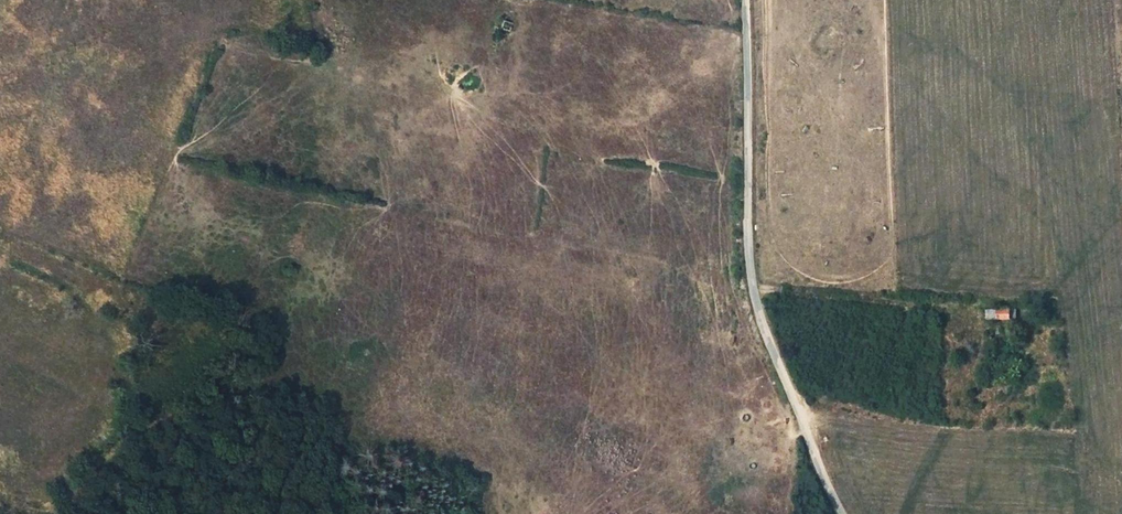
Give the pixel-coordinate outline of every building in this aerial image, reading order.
[(512,23),(502,20),(500,29),(509,32),(512,23)] [(1015,309),(986,309),(986,321),(1016,320),(1015,309)]
